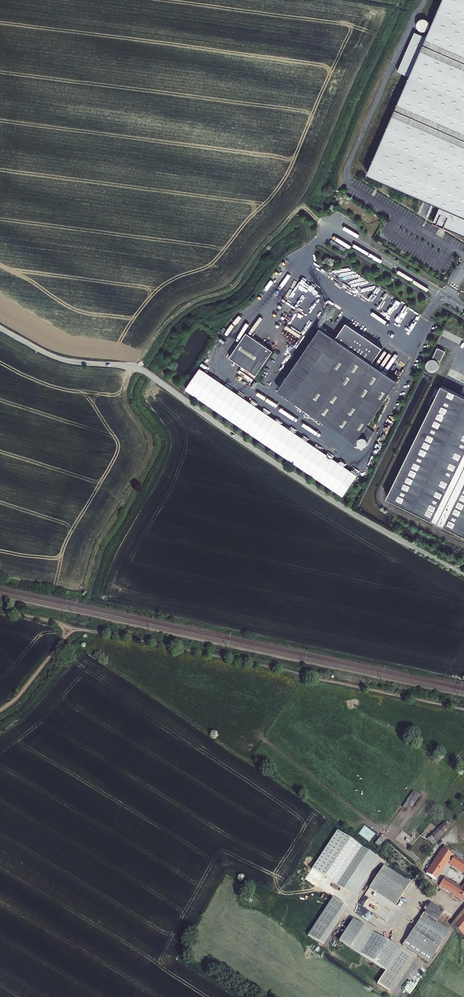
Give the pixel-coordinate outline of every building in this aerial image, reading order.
[(368,175),(441,206),(434,223),(445,228),(446,226),(463,234),(463,0),(444,0),(428,37),(415,32),(398,72),(410,77),(368,175)] [(418,19),(417,31),(428,31),(428,19),(418,19)] [(363,334),(347,323),(336,338),(347,345),(304,408),(356,443),(362,434),(370,440),(375,432),(367,427),(399,380),(373,363),(383,348),(366,337),(363,334)] [(321,328),(279,391),(304,408),(347,345),(336,338),(321,328)] [(247,333),(230,358),(257,376),(274,351),(247,333)] [(438,348),(433,357),(441,361),(445,352),(438,348)] [(358,476),(200,368),(185,390),(344,497),(358,476)] [(442,385),(388,498),(463,535),(463,395),(442,385)] [(412,792),(402,807),(409,811),(419,796),(412,792)] [(433,841),(446,827),(442,823),(429,837),(433,841)] [(381,835),(374,843),(378,847),(385,839),(381,835)] [(380,858),(361,847),(338,887),(356,898),(380,858)] [(459,861),(462,857),(443,847),(425,874),(435,881),(447,863),(463,874),(463,864),(459,861)] [(395,905),(410,883),(383,865),(369,887),(395,905)] [(460,889),(443,879),(438,887),(461,901),(463,897),(463,884),(460,889)] [(333,897),(308,934),(323,944),(348,907),(333,897)] [(423,913),(436,922),(443,912),(430,903),(423,913)] [(463,931),(463,912),(452,928),(461,935),(463,931)] [(436,922),(423,913),(402,945),(428,963),(450,931),(436,922)] [(385,971),(399,950),(353,919),(339,940),(385,971)] [(399,950),(385,971),(377,983),(389,991),(412,958),(399,950)]
